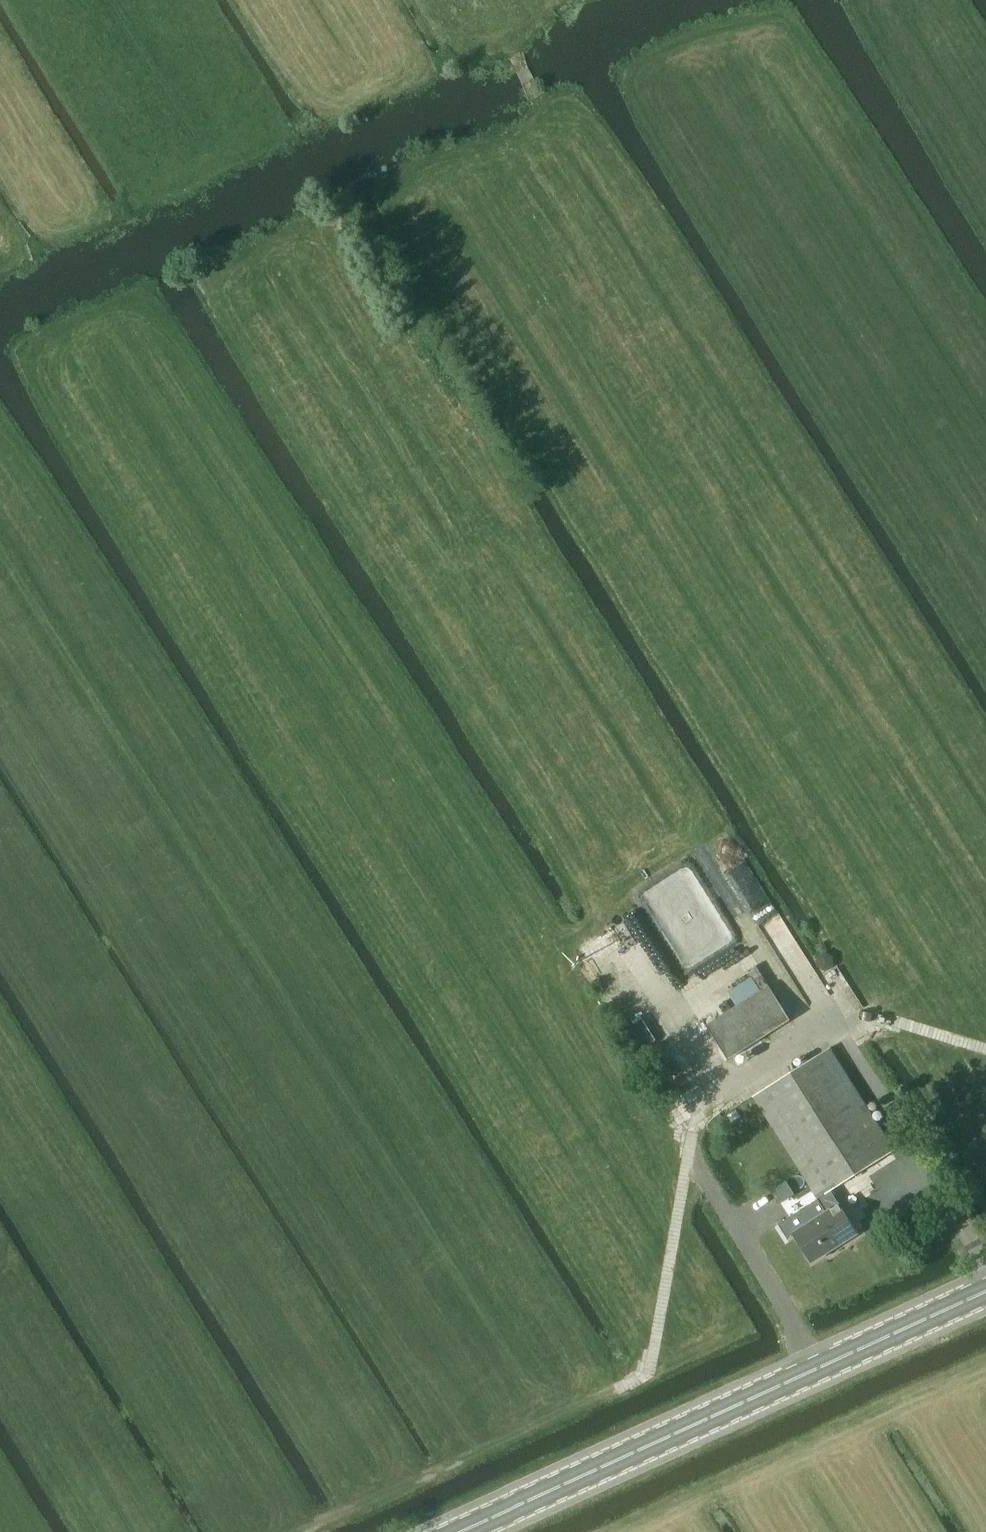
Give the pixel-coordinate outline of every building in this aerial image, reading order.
[(735,944),(687,869),(636,901),(683,976),(735,944)] [(730,1058),(790,1019),(769,987),(709,1025),(730,1058)] [(831,1048),(754,1096),(819,1199),(831,1191),(895,1150),(831,1048)] [(787,1181),(772,1190),(780,1203),(795,1194),(787,1181)] [(858,1234),(831,1191),(819,1199),(827,1212),(794,1233),(813,1262),(858,1234)]
